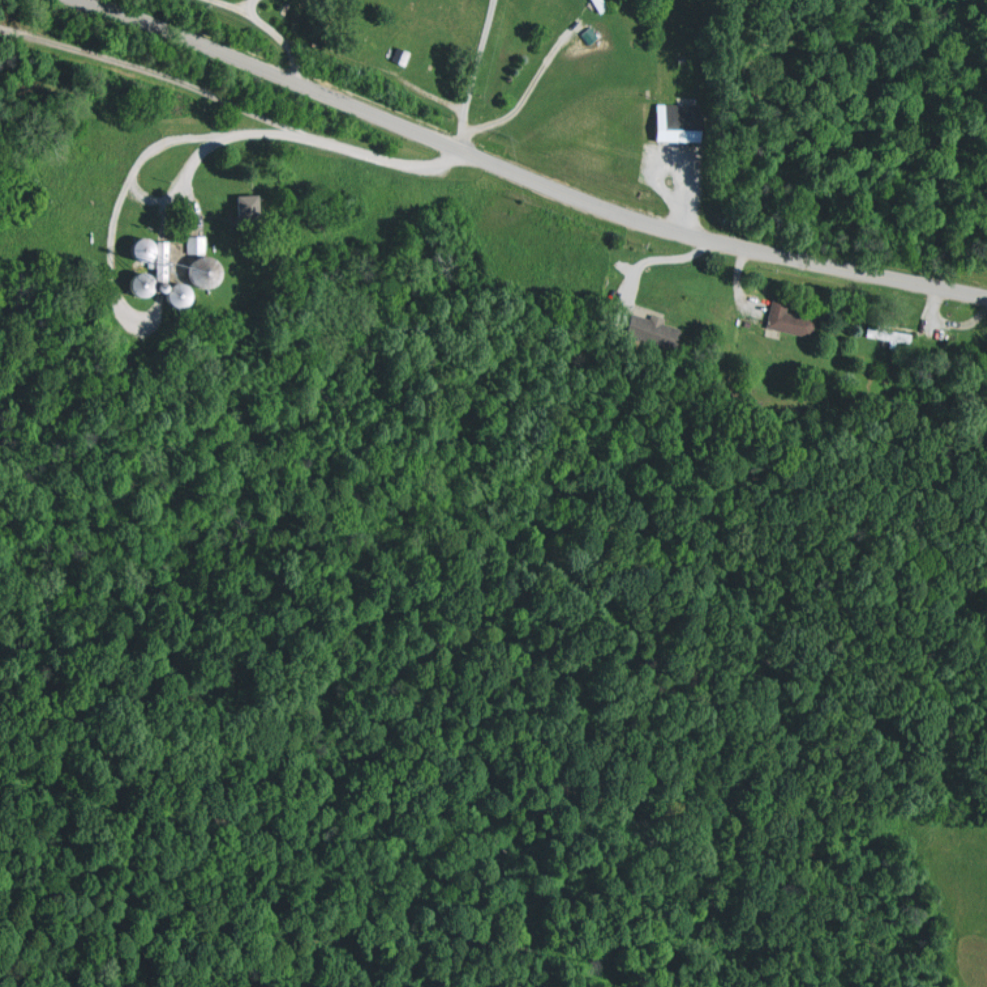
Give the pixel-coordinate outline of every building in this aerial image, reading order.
[(600,39),(594,27),(584,32),(590,44),(600,39)] [(265,217),(264,195),(247,196),(248,218),(265,217)] [(174,283),(176,261),(176,259),(168,262),(172,241),(152,240),(145,242),(143,257),(145,262),(149,260),(164,261),(158,274),(148,273),(138,277),(136,294),(143,294),(163,287),(164,287),(164,282),(174,283)] [(792,306),(774,304),(771,330),(814,336),(816,320),(790,316),(792,306)] [(664,323),(665,318),(652,314),(650,319),(639,315),(632,334),(675,348),(681,329),(664,323)]
